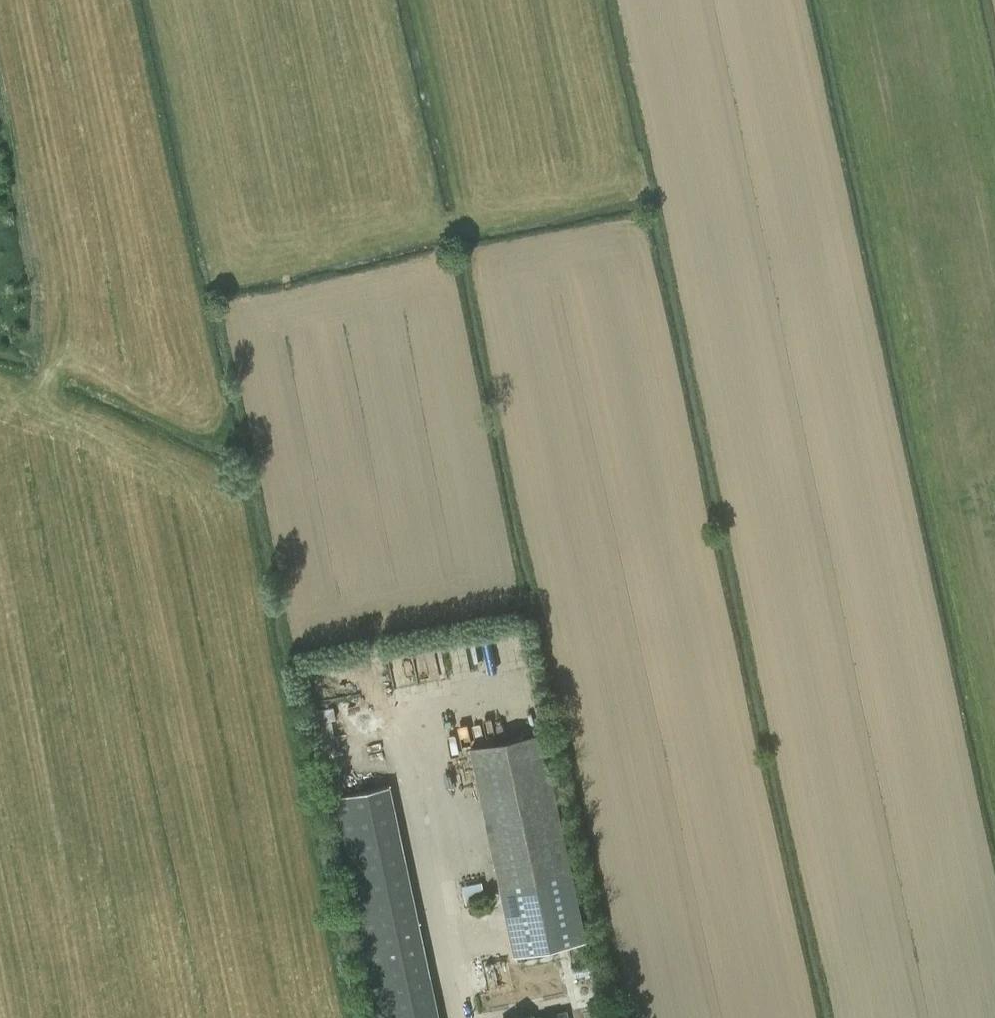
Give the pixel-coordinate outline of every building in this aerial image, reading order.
[(396,691),(409,687),(404,670),(390,674),(396,691)] [(588,938),(564,828),(543,731),(472,747),(517,954),(588,938)] [(329,798),(376,1017),(440,1017),(390,784),(329,798)] [(466,883),(468,900),(488,897),(486,880),(466,883)]
